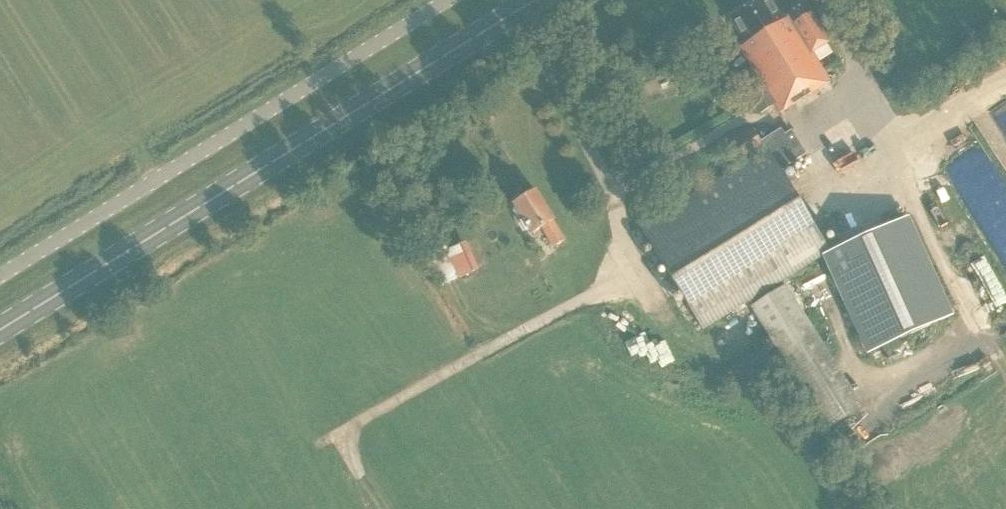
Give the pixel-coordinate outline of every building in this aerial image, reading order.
[(830,82),(813,54),(830,43),(806,3),(789,14),(785,8),(779,12),(772,0),(762,0),(731,20),(740,35),(735,38),(752,66),(737,75),(760,114),(774,105),(779,113),(830,82)] [(766,149),(662,213),(640,226),(704,330),(830,251),(781,169),(807,153),(792,129),(786,133),(782,128),(761,141),(752,125),(718,147),(730,167),(764,145),(766,149)] [(848,148),(858,142),(847,125),(837,130),(848,148)] [(942,177),(1005,274),(1005,198),(1004,195),(1001,197),(978,161),(962,171),(969,182),(964,185),(954,169),(942,177)] [(514,204),(523,220),(520,222),(526,233),(530,231),(532,235),(542,229),(553,247),(565,240),(554,221),(555,221),(537,191),(514,204)] [(905,219),(832,252),(865,325),(938,292),(905,219)] [(427,255),(440,286),(478,269),(466,242),(448,250),(446,246),(427,255)] [(751,306),(829,430),(865,407),(787,284),(751,306)]
